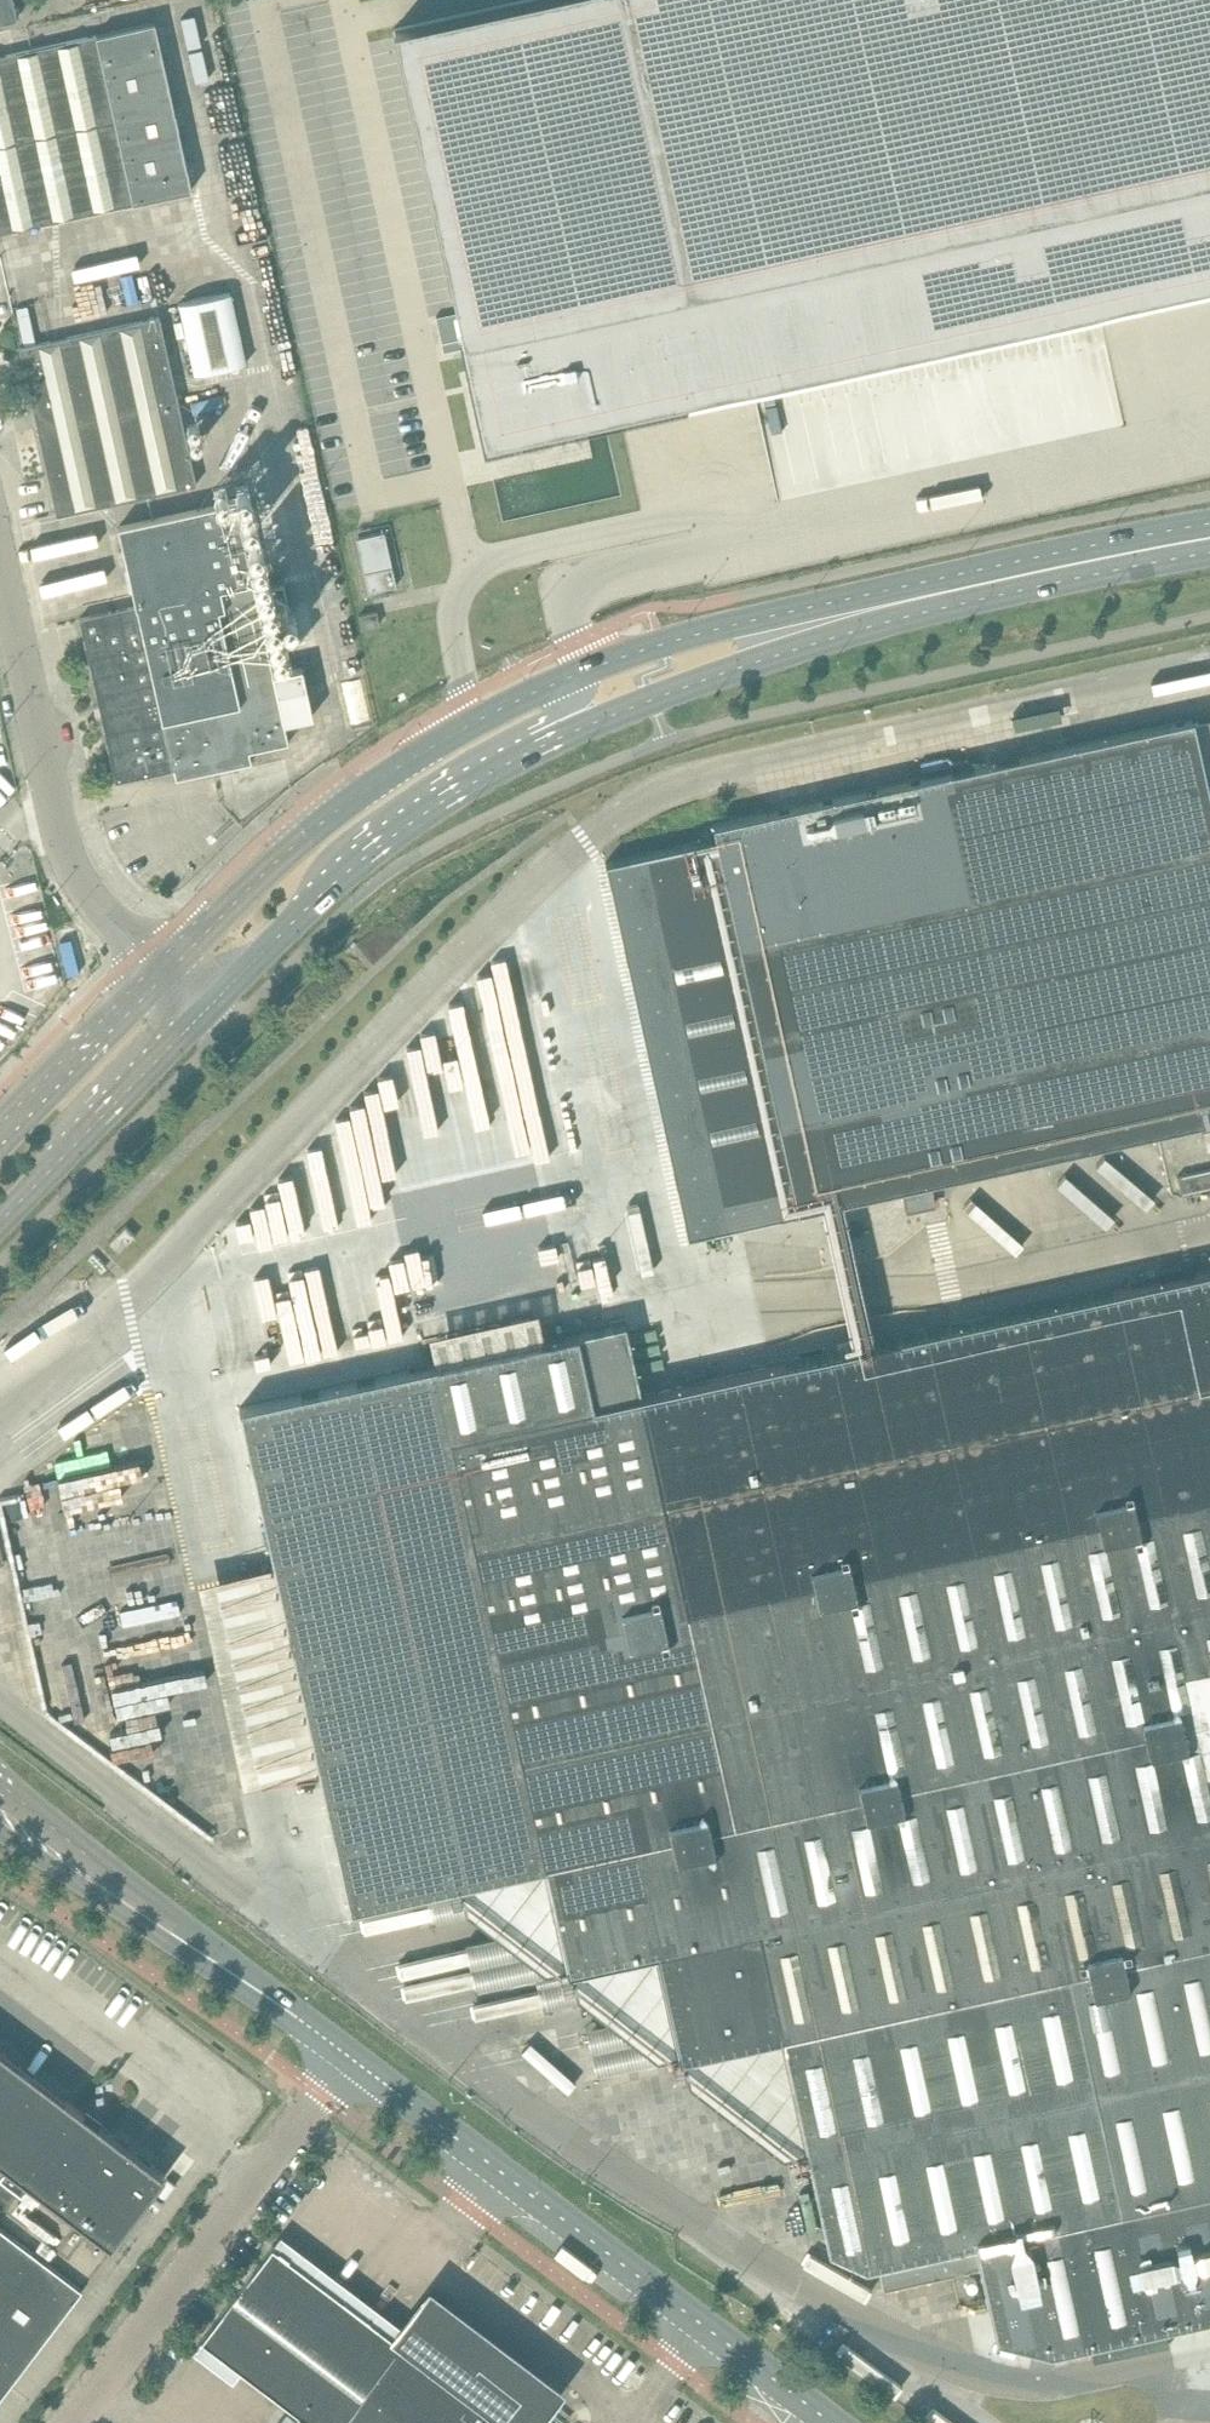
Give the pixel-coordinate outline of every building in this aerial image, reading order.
[(6,18),(18,15),(14,0),(0,0),(0,19),(6,18)] [(393,28),(486,447),(1209,287),(1209,0),(519,0),(393,28)] [(192,190),(153,22),(0,56),(0,232),(192,190)] [(230,292),(179,303),(195,374),(246,363),(230,292)] [(19,347),(38,431),(178,400),(159,316),(19,347)] [(38,431),(57,515),(196,484),(178,400),(38,431)] [(589,436),(544,442),(546,463),(592,458),(589,436)] [(302,667),(273,673),(259,612),(288,606),(283,584),(254,590),(234,499),(117,525),(135,605),(79,618),(115,781),(174,768),(176,779),(251,762),(248,752),(288,743),(284,722),(312,716),(302,667)] [(396,585),(391,563),(384,531),(356,537),(368,592),(396,585)] [(361,628),(379,624),(377,611),(359,615),(361,628)] [(713,825),(716,839),(799,1212),(822,1207),(902,1189),(906,1207),(935,1201),(931,1183),(1018,1163),(1039,1159),(1209,1121),(1209,796),(1194,724),(1193,719),(974,767),(778,811),(713,825)] [(1209,796),(1209,720),(1194,724),(1209,796)] [(554,1112),(550,1131),(574,1135),(578,1116),(554,1112)] [(1209,1187),(1209,1170),(1179,1173),(1181,1190),(1209,1187)] [(239,1406),(272,1553),(317,1758),(350,1907),(459,1882),(544,1864),(568,1971),(656,1952),(678,2053),(679,2058),(684,2056),(781,2035),(807,2150),(828,2248),(866,2265),(878,2262),(883,2285),(979,2264),(990,2312),(995,2336),(996,2336),(1050,2350),(1188,2319),(1209,2315),(1209,1269),(802,1359),(641,1394),(626,1323),(577,1332),(567,1334),(545,1339),(436,1363),(239,1406)] [(165,2174),(0,2050),(0,2391),(165,2174)] [(201,2339),(239,2369),(241,2370),(284,2403),(298,2414),(296,2418),(292,2422),(538,2422),(565,2388),(433,2288),(429,2286),(400,2324),(391,2335),(370,2320),(311,2275),(272,2245),(201,2339)]
